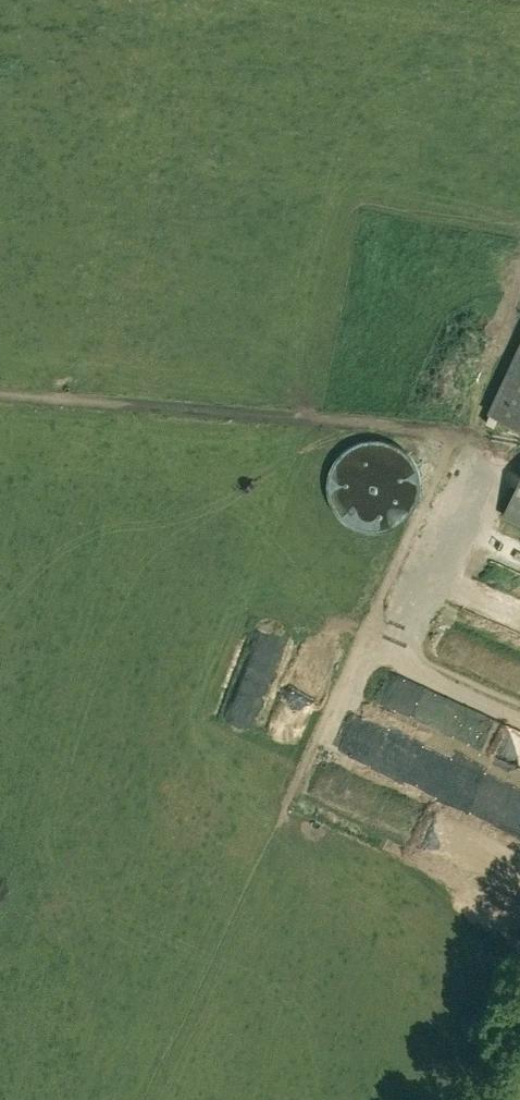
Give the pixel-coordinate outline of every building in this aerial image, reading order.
[(490,413),(519,426),(519,347),(490,413)] [(506,515),(519,522),(519,485),(506,515)]
